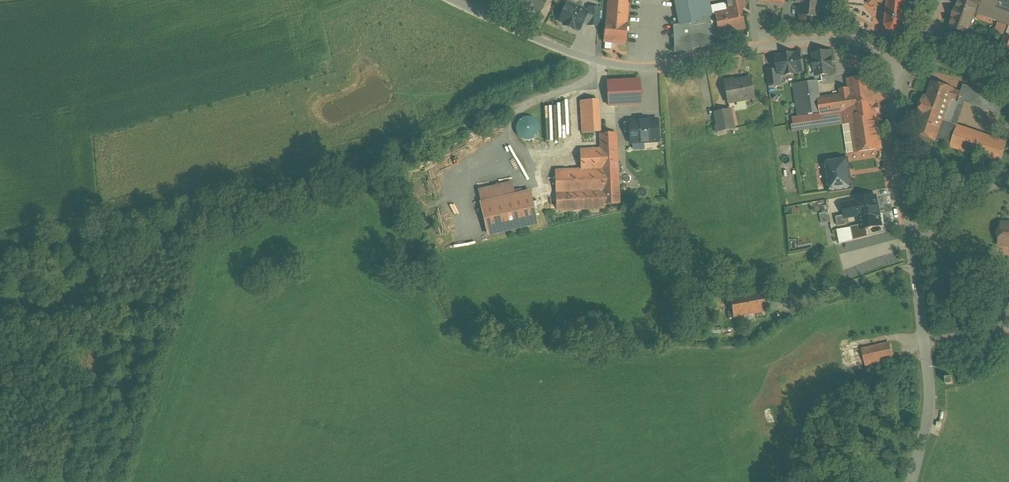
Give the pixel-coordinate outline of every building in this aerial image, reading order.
[(520,4),(524,6),(524,7),(534,13),(534,12),(539,14),(547,0),(522,0),(520,4)] [(607,22),(606,22),(604,42),(626,44),(628,24),(627,24),(629,0),(609,0),(607,22)] [(678,19),(679,26),(703,22),(702,18),(712,16),(711,7),(709,0),(674,0),(678,19)] [(727,4),(729,12),(741,10),(741,11),(741,10),(744,6),(743,1),(744,1),(744,0),(727,0),(727,4)] [(798,3),(802,4),(801,15),(821,17),(823,0),(798,0),(798,3)] [(888,7),(886,26),(890,33),(900,34),(906,28),(909,2),(907,0),(888,0),(888,7)] [(980,8),(977,15),(978,15),(1008,26),(1008,0),(982,0),(980,8)] [(968,3),(960,1),(957,9),(956,10),(953,18),(954,19),(951,28),(967,34),(968,34),(968,32),(977,7),(977,6),(968,3)] [(587,25),(588,13),(567,4),(559,21),(565,24),(564,26),(573,30),(574,28),(580,30),(583,23),(587,25)] [(727,4),(711,7),(712,16),(716,15),(715,15),(729,12),(727,4)] [(587,25),(587,26),(598,27),(600,9),(589,8),(588,13),(587,25)] [(729,12),(715,15),(716,15),(719,34),(744,29),(741,11),(741,10),(729,12)] [(712,16),(702,18),(703,22),(679,26),(678,19),(674,20),(675,26),(674,26),(675,53),(721,44),(719,34),(716,15),(712,16)] [(985,38),(968,32),(968,34),(967,34),(963,45),(980,51),(985,38)] [(1006,37),(999,54),(1008,58),(1008,39),(1006,37)] [(830,52),(814,54),(815,60),(814,60),(815,70),(816,70),(817,76),(833,74),(832,68),(833,68),(832,58),(831,58),(830,52)] [(794,54),(784,55),(784,56),(777,57),(779,70),(779,75),(780,75),(786,74),(786,75),(796,74),(796,73),(803,72),(801,54),(794,55),(794,54)] [(779,70),(768,72),(769,87),(781,85),(780,75),(779,75),(779,70)] [(871,77),(849,81),(850,90),(841,91),(842,97),(820,100),(822,113),(822,115),(793,119),(794,125),(792,126),(793,132),(852,125),(856,153),(882,149),(871,77)] [(751,79),(734,82),(734,80),(724,82),(728,104),(754,98),(751,79)] [(640,81),(608,82),(609,106),(642,105),(640,81)] [(818,82),(793,86),(798,116),(822,113),(820,100),(818,82)] [(928,98),(924,97),(918,116),(921,117),(915,135),(936,142),(936,141),(942,124),(943,122),(950,100),(960,103),(960,101),(963,93),(962,93),(933,83),(928,98)] [(978,90),(964,85),(962,93),(963,93),(960,101),(973,105),(978,90)] [(1006,99),(978,90),(973,105),(1000,115),(1006,99)] [(598,100),(581,101),(582,134),(594,133),(599,125),(598,100)] [(543,106),(545,141),(560,140),(559,121),(566,121),(565,116),(562,117),(561,105),(543,106)] [(730,110),(715,113),(717,126),(715,127),(716,133),(734,130),(730,110)] [(531,117),(528,117),(526,117),(524,118),(522,119),(521,120),(519,121),(518,123),(517,125),(517,126),(516,127),(516,129),(516,131),(517,132),(517,134),(518,136),(520,138),(521,139),(522,139),(524,140),(526,141),(528,141),(531,141),(532,140),(534,140),(535,139),(536,138),(537,137),(539,135),(539,133),(540,132),(540,131),(540,129),(540,128),(540,127),(540,126),(539,124),(538,123),(537,121),(535,120),(534,119),(533,118),(531,117)] [(1007,144),(957,127),(959,121),(953,119),(951,125),(943,122),(942,124),(936,141),(951,146),(951,147),(1000,164),(1007,144)] [(658,121),(634,123),(635,141),(629,141),(629,148),(635,148),(636,177),(661,176),(658,121)] [(616,134),(601,134),(600,135),(601,150),(580,151),(581,171),(555,172),(557,211),(605,208),(605,206),(620,205),(616,134)] [(847,159),(825,162),(829,192),(851,189),(850,189),(850,185),(851,185),(851,189),(851,187),(850,179),(850,178),(851,177),(850,170),(849,171),(847,159)] [(939,168),(928,166),(926,180),(937,181),(939,168)] [(531,192),(481,204),(488,235),(538,224),(531,192)] [(876,197),(857,201),(857,202),(844,205),(847,218),(847,216),(859,214),(863,230),(882,226),(876,197)] [(817,214),(819,223),(827,222),(825,213),(817,214)] [(859,214),(847,216),(847,218),(849,232),(857,230),(857,231),(863,230),(859,214)] [(1008,223),(1008,224),(1002,223),(1002,230),(1001,230),(999,232),(998,236),(1000,238),(1002,239),(1001,246),(1008,247),(1008,223)] [(849,232),(841,233),(841,234),(833,235),(836,246),(859,240),(857,231),(857,230),(849,232)] [(772,291),(734,298),(737,314),(775,307),(772,291)] [(889,343),(862,349),(866,367),(893,361),(889,343)]
